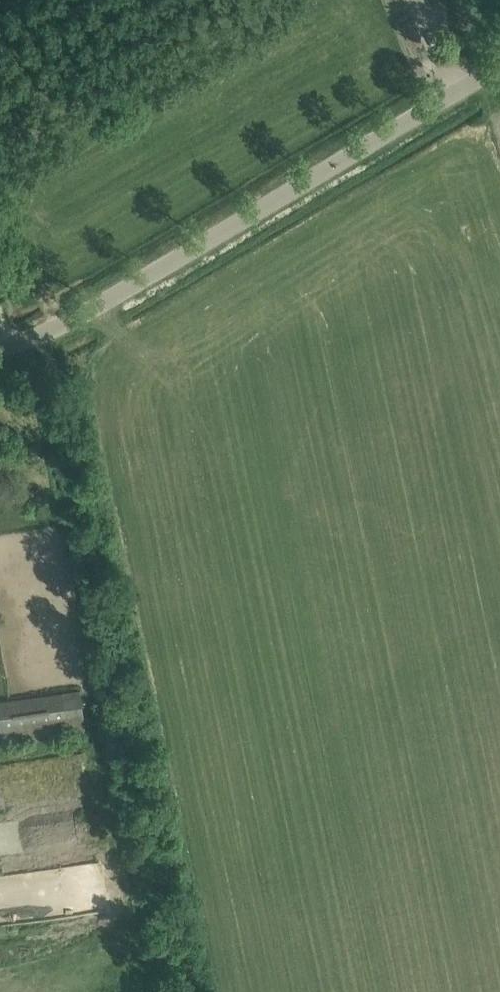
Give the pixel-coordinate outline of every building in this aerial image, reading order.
[(79,688),(0,699),(0,736),(1,744),(85,733),(79,688)]
